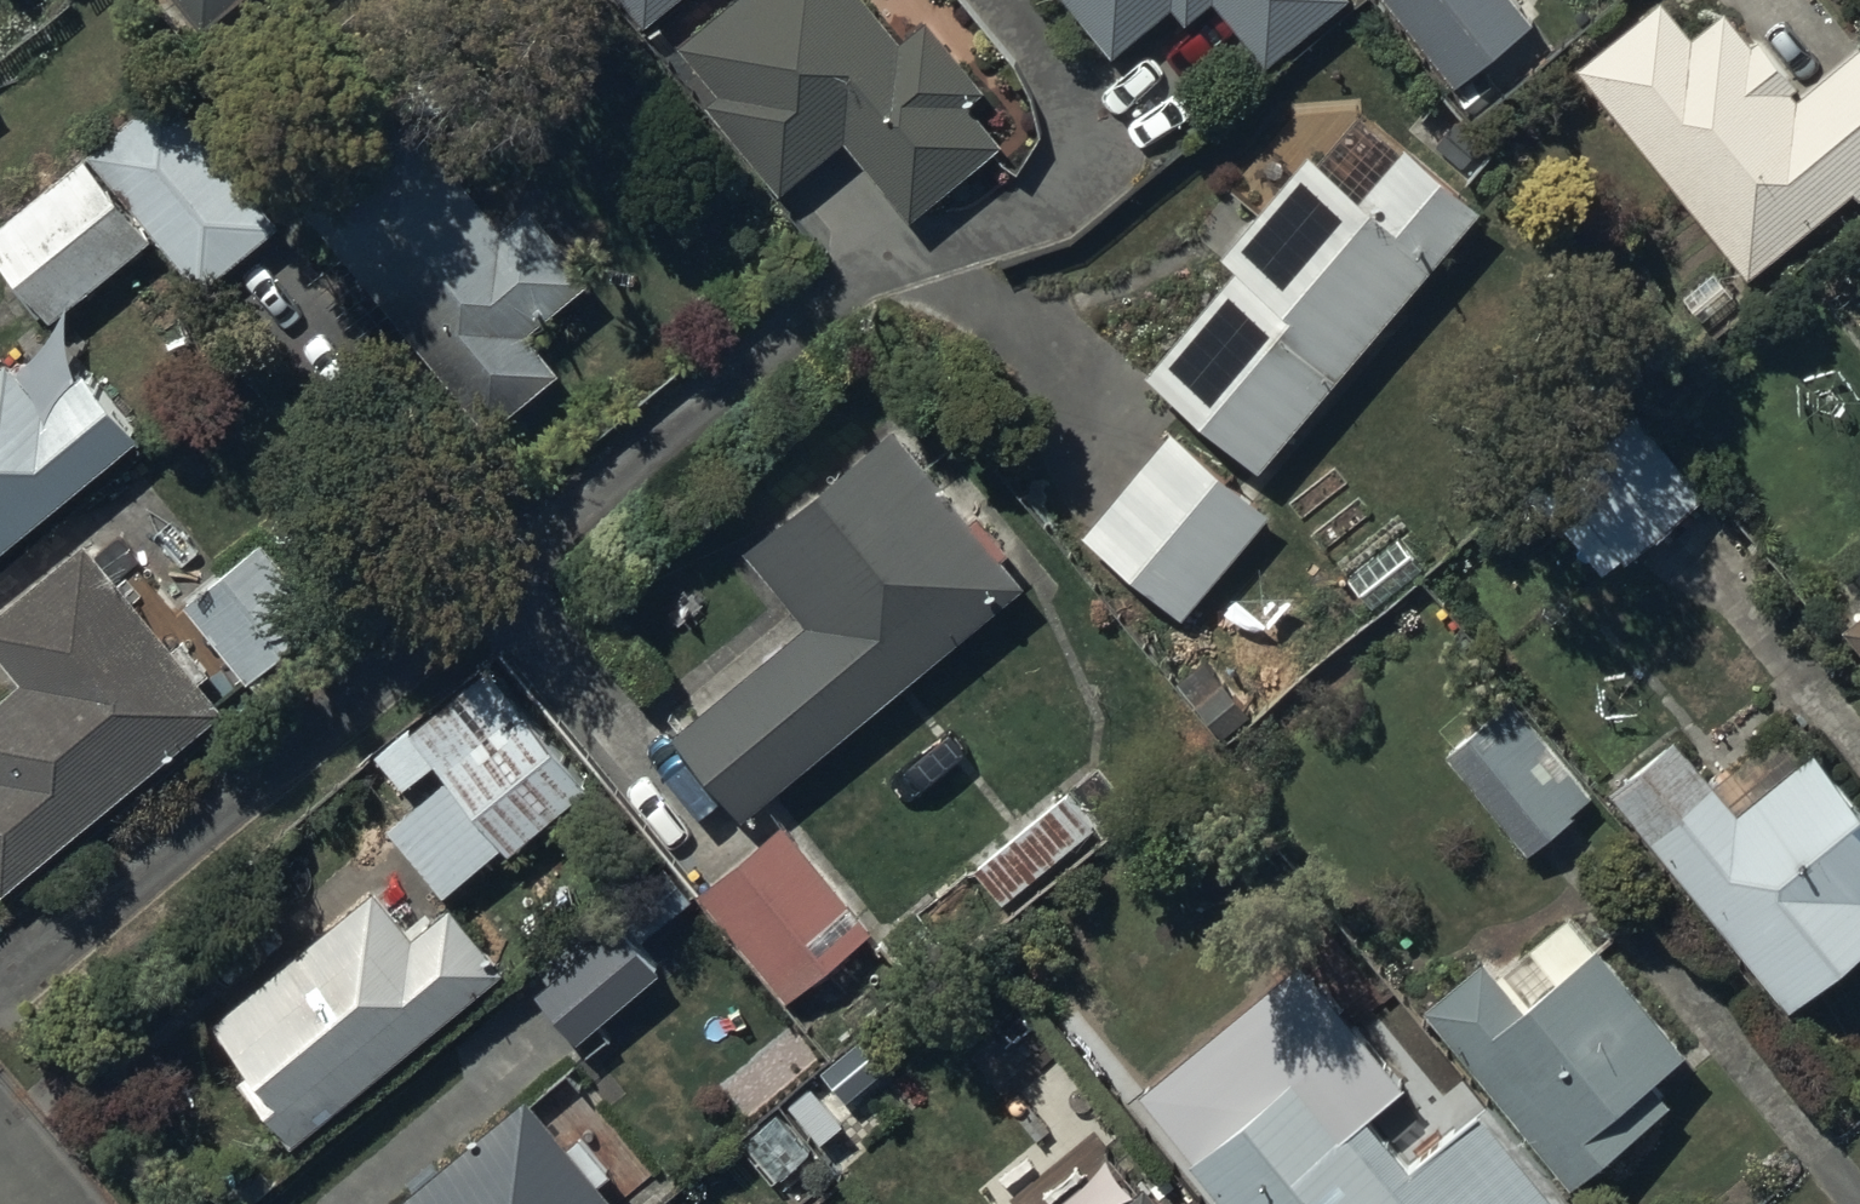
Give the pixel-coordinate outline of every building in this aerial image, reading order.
[(203,24),(232,0),(183,0),(203,24)] [(637,20),(664,0),(622,0),(637,20)] [(681,40),(718,89),(707,99),(781,186),(843,135),(911,216),(998,141),(964,99),(982,85),(925,15),(902,35),(871,0),(729,0),(681,40)] [(1112,49),(1172,2),(1186,17),(1206,0),(1072,0),(1112,49)] [(1264,62),(1337,0),(1215,0),(1264,62)] [(1522,0),(1391,0),(1456,80),(1534,14),(1522,0)] [(1582,64),(1750,270),(1852,186),(1859,193),(1859,43),(1798,93),(1791,86),(1796,82),(1760,36),(1753,41),(1726,6),(1694,33),(1665,0),(1659,0),(1582,64)] [(0,222),(0,258),(46,315),(154,229),(199,286),(278,223),(169,86),(0,222)] [(419,114),(308,204),(484,418),(550,363),(523,329),(588,276),(527,202),(505,219),(419,114)] [(1472,202),(1370,118),(1334,161),(1313,143),(1224,249),(1242,263),(1155,366),(1261,454),(1472,202)] [(90,472),(81,466),(137,419),(84,356),(47,387),(11,342),(0,351),(0,546),(90,472)] [(1707,490),(1635,408),(1555,473),(1623,557),(1707,490)] [(893,423),(747,540),(809,618),(677,731),(744,810),(1021,581),(893,423)] [(1172,427),(1083,528),(1181,615),(1268,510),(1172,427)] [(86,537),(0,609),(0,654),(21,678),(0,696),(0,880),(4,884),(223,699),(86,537)] [(338,630),(259,539),(183,605),(261,695),(338,630)] [(1847,619),(1859,635),(1859,608),(1847,619)] [(586,780),(489,662),(408,731),(447,779),(392,824),(442,886),(502,837),(507,844),(586,780)] [(1518,697),(1448,752),(1528,851),(1597,796),(1518,697)] [(1614,787),(1789,1002),(1859,945),(1859,803),(1817,749),(1741,810),(1680,734),(1614,787)] [(1100,764),(973,865),(1004,900),(1127,795),(1100,764)] [(784,822),(698,888),(784,996),(870,928),(784,822)] [(381,885),(214,1015),(256,1068),(247,1075),(294,1134),(501,968),(448,902),(415,928),(381,885)] [(1490,947),(1428,995),(1570,1175),(1665,1101),(1645,1076),(1678,1050),(1569,911),(1503,963),(1490,947)] [(658,962),(619,914),(537,981),(576,1029),(658,962)] [(1193,1155),(1233,1203),(1573,1203),(1488,1098),(1410,1161),(1296,1021),(1208,1093),(1231,1121),(1193,1155)] [(524,1092),(392,1203),(615,1203),(524,1092)] [(1150,1183),(1123,1203),(1167,1203),(1150,1183)] [(1039,1195),(1028,1203),(1047,1203),(1039,1195)]
